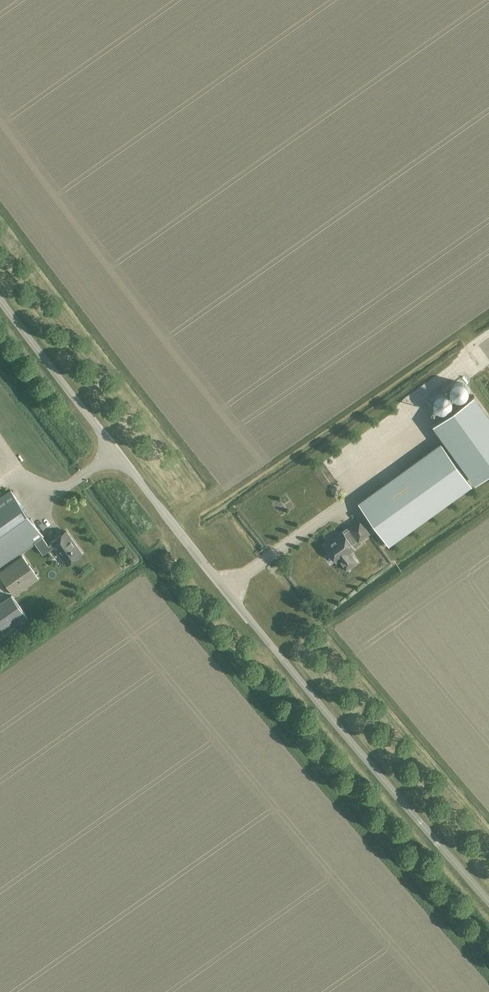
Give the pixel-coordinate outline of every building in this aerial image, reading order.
[(443,393),(452,401),(458,393),(449,386),(443,393)] [(433,426),(474,483),(488,472),(488,418),(473,397),(433,426)] [(441,444),(360,503),(389,543),(470,485),(441,444)] [(382,463),(384,469),(393,465),(391,459),(382,463)] [(0,498),(0,566),(34,542),(43,555),(54,547),(58,553),(59,552),(63,557),(62,558),(65,563),(70,559),(72,562),(75,559),(75,558),(82,553),(68,532),(60,538),(59,536),(51,542),(52,544),(49,546),(42,537),(43,536),(11,490),(0,498)] [(40,514),(35,517),(40,524),(46,521),(40,514)] [(333,551),(346,569),(357,562),(350,552),(355,549),(352,545),(358,540),(359,541),(369,533),(360,520),(349,528),(350,528),(343,533),(343,532),(325,545),(330,553),(333,551)] [(22,555),(22,556),(0,572),(0,574),(15,595),(16,595),(38,579),(39,579),(22,555)] [(29,620),(12,595),(0,603),(0,641),(29,620)]
